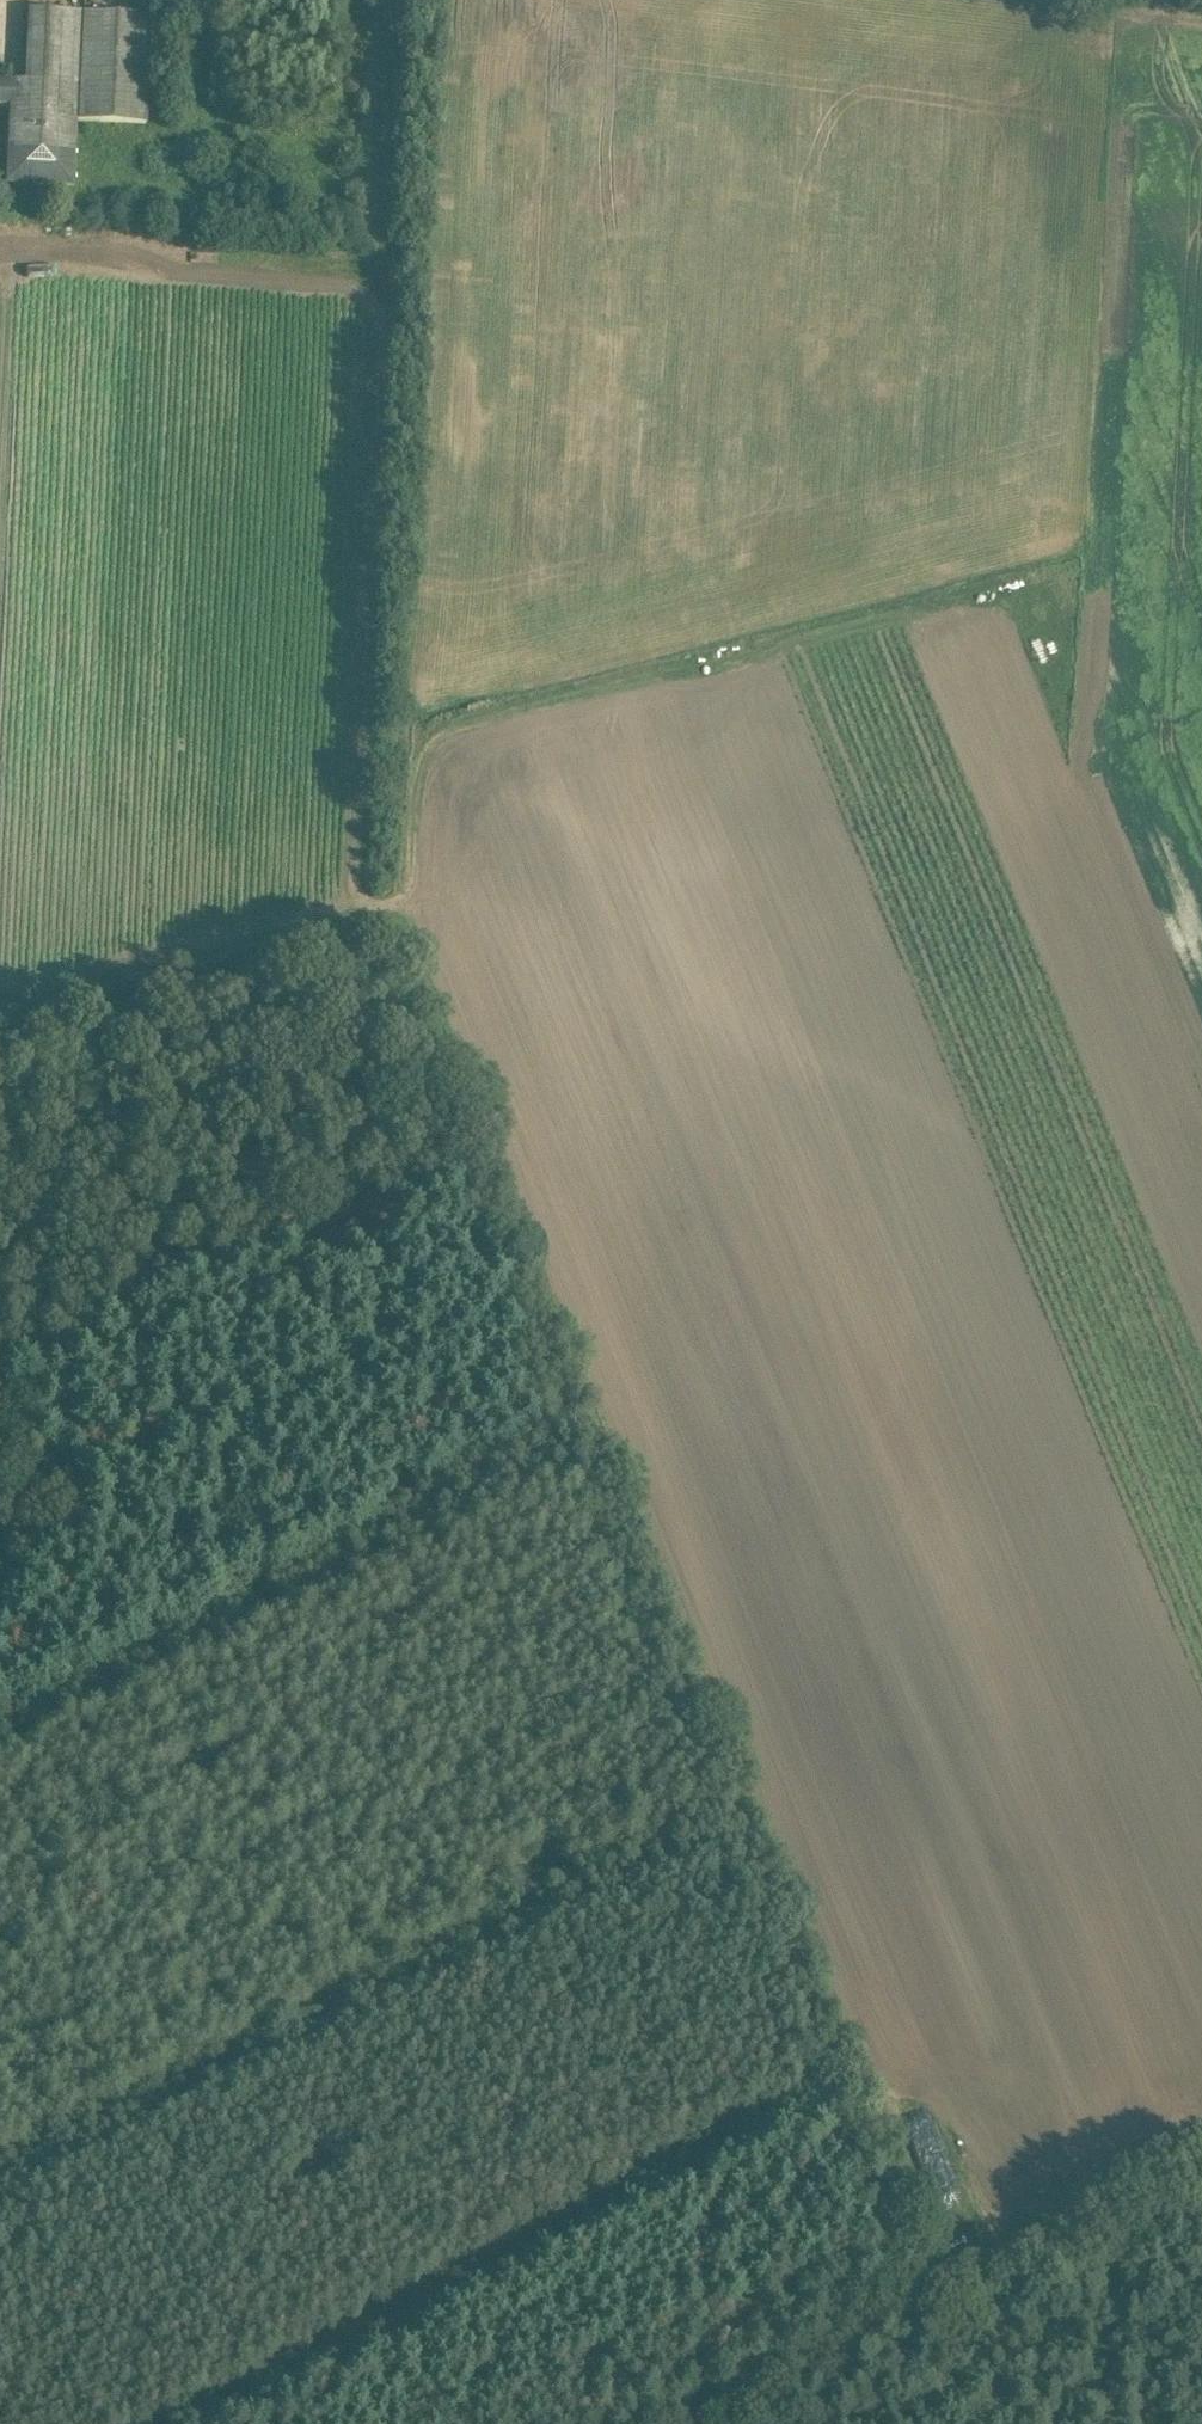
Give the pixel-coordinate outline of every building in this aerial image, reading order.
[(6,185),(76,187),(79,122),(145,124),(149,16),(27,11),(25,82),(0,81),(0,107),(9,107),(6,185)]
